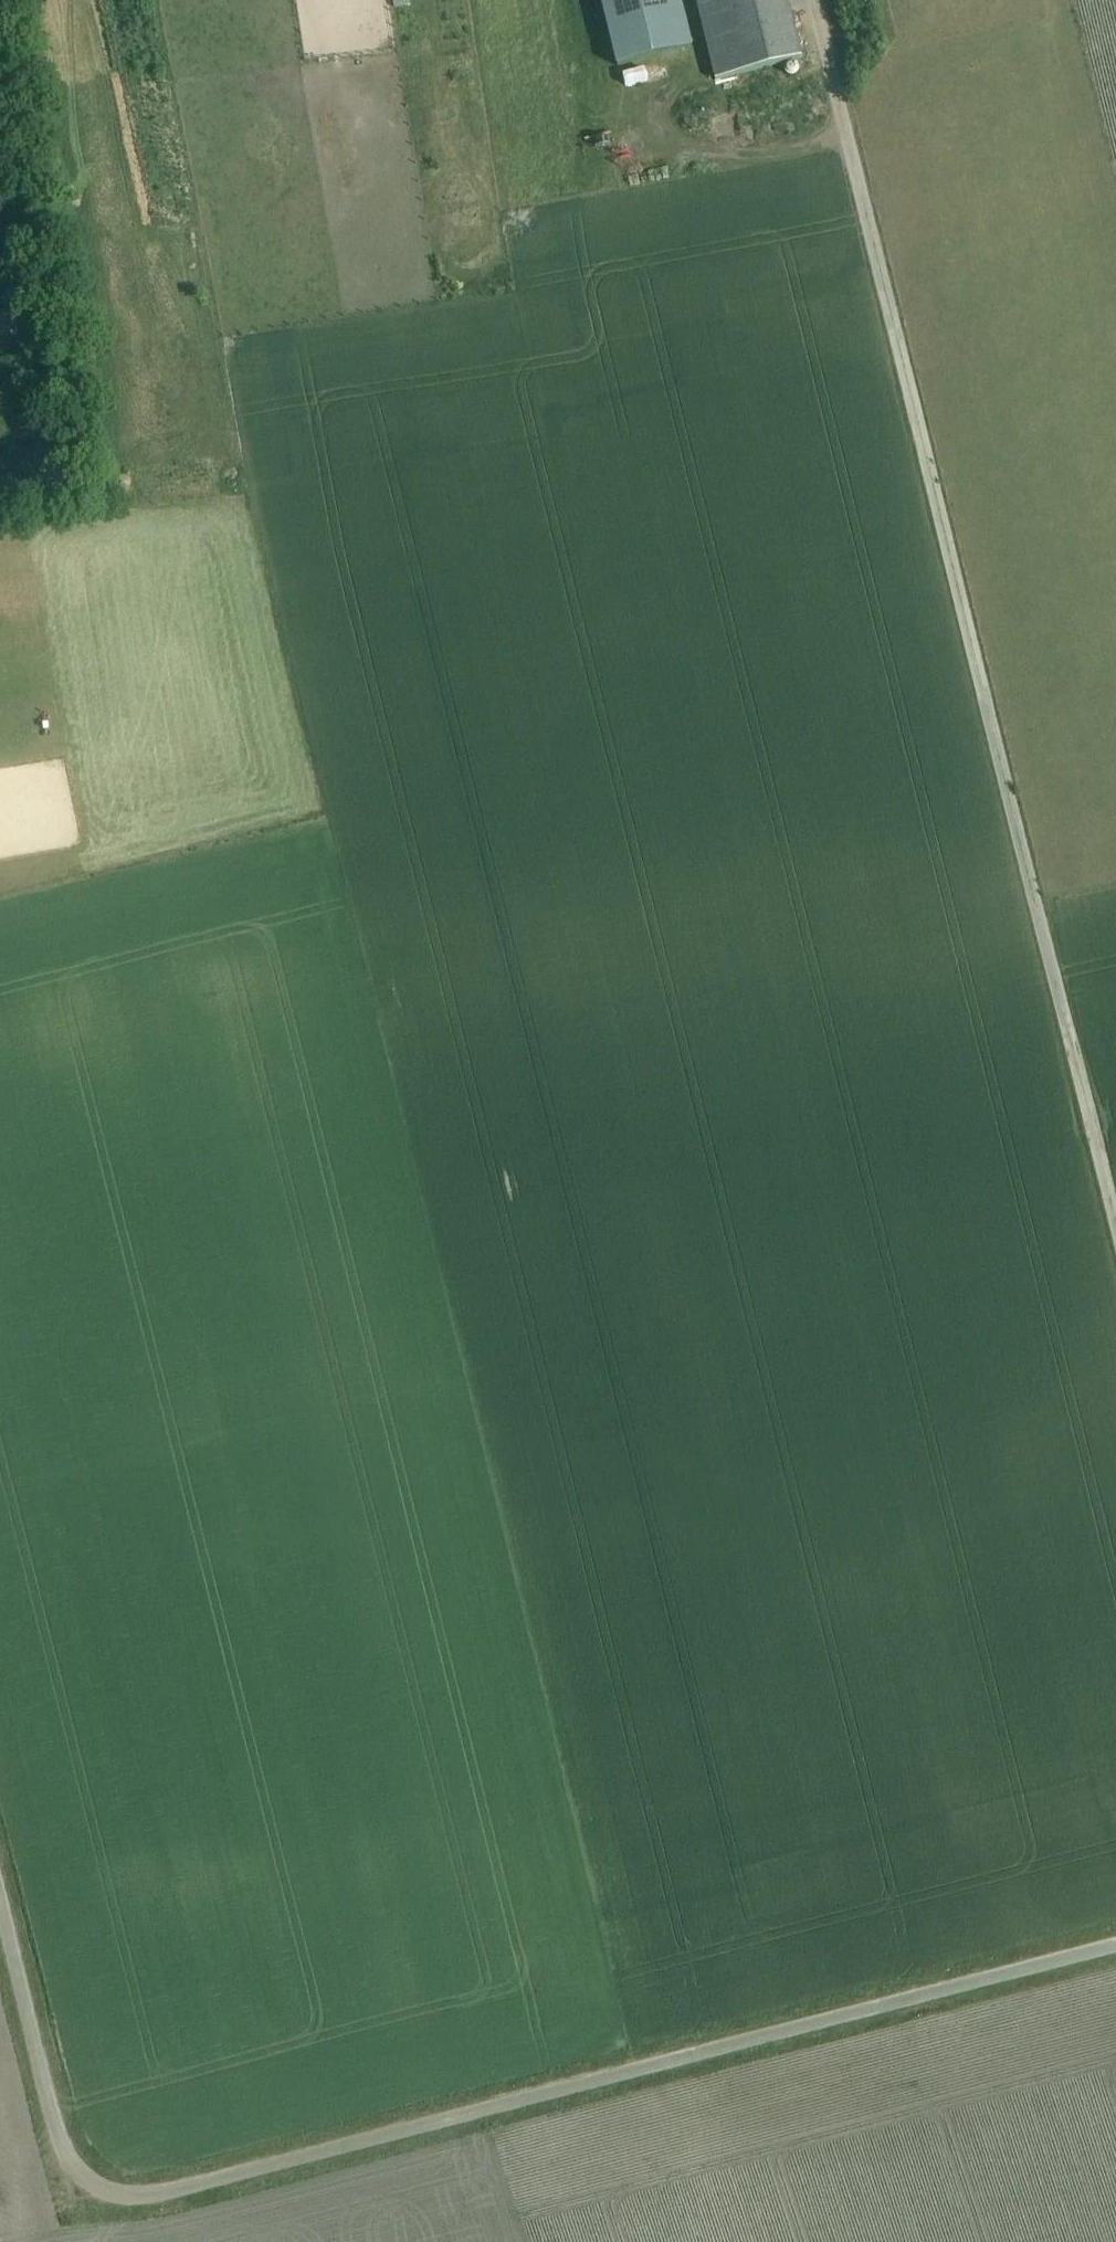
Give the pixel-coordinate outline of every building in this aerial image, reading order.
[(404,0),(392,0),(394,10),(405,7),(404,0)] [(617,68),(693,49),(681,0),(600,0),(617,68)] [(716,81),(803,59),(789,0),(696,0),(716,81)] [(18,336),(14,313),(0,316),(0,338),(18,336)]
